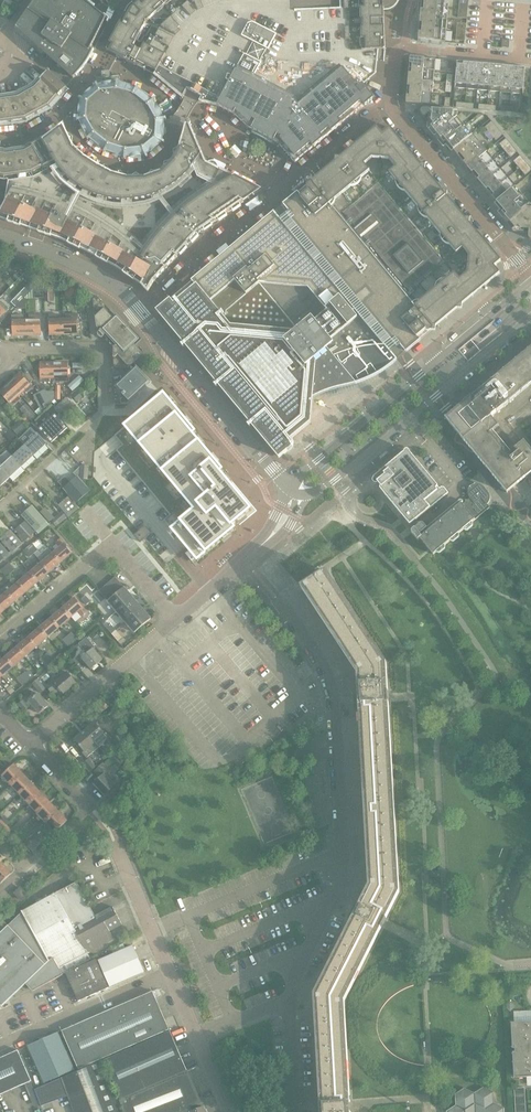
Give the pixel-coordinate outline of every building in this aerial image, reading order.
[(100,38),(109,20),(83,0),(36,0),(17,29),(74,79),(80,72),(81,71),(82,69),(100,38)] [(384,62),(385,51),(383,1),(383,0),(138,0),(128,8),(107,50),(109,51),(110,52),(117,55),(116,55),(117,56),(118,56),(118,55),(121,57),(127,60),(126,61),(128,61),(134,64),(134,65),(135,65),(144,69),(144,70),(145,70),(154,75),(155,76),(183,100),(200,103),(218,107),(228,112),(234,115),(248,128),(253,131),(252,133),(272,144),(274,142),(279,144),(295,164),(315,148),(342,125),(360,109),(364,106),(364,107),(374,99),(364,86),(376,76),(378,61),(381,61),(384,62)] [(422,6),(449,8),(449,0),(422,0),(422,6)] [(449,8),(422,6),(421,17),(448,19),(449,8)] [(448,19),(421,17),(420,28),(447,31),(448,19)] [(420,28),(419,40),(419,41),(420,41),(420,40),(445,42),(447,31),(420,28)] [(410,57),(409,69),(435,71),(436,59),(410,57)] [(455,88),(467,89),(469,62),(457,61),(455,88)] [(469,62),(467,89),(478,90),(480,63),(469,62)] [(480,63),(478,90),(489,91),(492,64),(480,63)] [(492,64),(489,91),(500,92),(503,65),(492,64)] [(503,65),(500,92),(511,93),(514,66),(503,65)] [(514,66),(511,93),(523,94),(526,68),(514,66)] [(409,69),(408,80),(434,82),(435,71),(409,69)] [(27,123),(52,109),(69,90),(48,71),(34,87),(18,96),(0,99),(0,127),(27,123)] [(408,80),(407,91),(433,93),(434,82),(408,80)] [(166,144),(165,121),(155,102),(138,89),(118,83),(107,84),(97,85),(81,99),(78,117),(82,129),(91,141),(107,154),(127,162),(150,160),(166,144)] [(433,93),(407,91),(406,103),(431,105),(433,93)] [(434,125),(438,121),(438,119),(437,119),(437,117),(440,118),(441,118),(448,113),(455,114),(457,113),(458,113),(458,112),(437,110),(424,109),(423,109),(422,110),(421,111),(421,112),(421,113),(421,114),(421,115),(422,115),(422,116),(423,116),(424,116),(425,116),(426,116),(427,115),(428,114),(428,113),(432,114),(431,122),(434,125)] [(431,127),(437,134),(458,117),(455,114),(448,113),(441,118),(440,118),(437,117),(437,119),(438,119),(438,121),(434,125),(431,127)] [(458,117),(437,134),(444,143),(465,126),(458,117)] [(64,123),(59,128),(47,137),(43,140),(55,162),(32,174),(10,177),(8,190),(5,205),(0,209),(0,219),(9,222),(8,223),(21,227),(21,226),(39,232),(39,233),(51,238),(52,236),(60,240),(69,243),(68,244),(80,250),(81,249),(89,253),(97,257),(97,258),(108,264),(109,263),(117,268),(124,273),(124,274),(134,281),(135,280),(143,286),(142,286),(148,293),(155,282),(180,255),(182,257),(188,250),(186,248),(191,242),(193,244),(200,237),(198,235),(200,233),(205,229),(207,231),(214,226),(213,224),(219,220),(220,222),(228,217),(226,214),(232,210),(234,213),(242,207),(240,205),(259,192),(219,171),(219,169),(219,167),(218,165),(216,164),(214,163),(212,163),(210,164),(208,165),(206,164),(190,126),(191,126),(191,125),(191,124),(191,123),(190,122),(188,122),(187,123),(186,124),(187,125),(180,149),(175,161),(162,174),(146,180),(129,180),(115,177),(95,167),(81,157),(73,149),(64,123)] [(485,127),(488,131),(495,125),(492,122),(485,127)] [(495,125),(488,131),(491,134),(497,128),(495,125)] [(465,126),(444,143),(452,152),(454,151),(453,150),(473,134),(472,133),(472,134),(465,126)] [(293,198),(284,205),(361,298),(375,286),(381,293),(366,305),(403,349),(406,352),(407,351),(413,359),(414,360),(414,361),(415,362),(415,363),(416,364),(417,365),(417,366),(418,367),(419,368),(420,369),(421,370),(422,371),(423,371),(423,372),(424,372),(424,373),(425,373),(426,373),(426,374),(427,374),(428,375),(429,375),(430,376),(431,376),(432,376),(433,377),(434,377),(435,377),(436,377),(437,377),(437,378),(438,378),(439,378),(440,378),(441,378),(442,378),(443,378),(444,378),(445,378),(446,378),(447,377),(448,377),(449,377),(450,377),(451,376),(452,376),(453,376),(454,375),(455,375),(456,374),(457,374),(458,373),(459,373),(460,372),(461,371),(462,370),(463,369),(464,368),(465,367),(466,366),(466,365),(467,365),(467,364),(468,364),(468,363),(468,362),(469,362),(468,361),(466,359),(462,354),(459,350),(458,350),(457,350),(457,351),(456,351),(455,351),(454,351),(454,350),(453,350),(452,350),(451,350),(451,349),(450,349),(450,348),(449,348),(449,347),(448,347),(448,346),(434,329),(500,274),(499,273),(497,270),(494,267),(497,265),(501,262),(501,261),(390,128),(386,131),(383,133),(381,131),(378,127),(365,138),(359,142),(356,145),(340,158),(338,160),(331,166),(328,168),(321,174),(318,177),(311,183),(309,184),(296,195),(293,198)] [(497,128),(491,134),(493,137),(500,131),(497,128)] [(500,131),(493,137),(496,140),(503,135),(500,131)] [(5,177),(10,177),(32,174),(55,162),(43,140),(47,137),(46,134),(23,147),(6,150),(0,149),(0,176),(5,177)] [(453,150),(454,151),(461,159),(480,142),(473,134),(453,150)] [(499,144),(503,148),(509,142),(506,139),(499,144)] [(480,142),(461,159),(468,167),(487,151),(480,142)] [(509,142),(503,148),(505,151),(512,145),(509,142)] [(512,145),(505,151),(507,154),(514,148),(512,145)] [(514,148),(507,154),(510,157),(517,151),(514,148)] [(487,151),(468,167),(475,176),(494,160),(487,151)] [(513,161),(517,165),(523,159),(520,156),(513,161)] [(523,159),(517,165),(519,168),(526,162),(523,159)] [(494,160),(475,176),(482,185),(502,168),(494,160)] [(526,162),(519,168),(522,172),(529,166),(526,162)] [(522,172),(525,175),(530,170),(530,168),(529,166),(522,172)] [(502,168),(482,185),(489,193),(509,177),(502,168)] [(489,193),(496,202),(497,202),(516,186),(509,177),(489,193)] [(497,202),(496,202),(494,204),(502,213),(523,195),(516,187),(516,186),(497,202)] [(523,195),(502,213),(509,221),(530,204),(523,195)] [(530,215),(530,205),(530,204),(509,221),(515,229),(525,230),(525,224),(526,224),(526,221),(526,220),(530,215)] [(157,311),(279,459),(398,361),(397,360),(401,356),(406,352),(366,305),(381,293),(375,286),(361,298),(284,205),(279,209),(275,212),(157,311)] [(35,274),(30,279),(34,284),(39,279),(35,274)] [(44,299),(44,298),(43,285),(38,285),(35,289),(35,299),(44,299)] [(44,298),(44,299),(44,302),(52,302),(52,291),(50,291),(50,286),(46,286),(46,292),(44,292),(44,298)] [(11,303),(16,308),(25,299),(30,294),(26,289),(11,303)] [(136,338),(111,311),(99,298),(97,296),(93,300),(98,336),(100,337),(102,338),(104,336),(114,347),(114,368),(128,368),(143,355),(143,353),(133,343),(136,340),(136,338)] [(25,299),(16,308),(26,309),(25,299)] [(9,309),(1,301),(0,302),(0,318),(9,309)] [(66,317),(63,317),(64,335),(71,334),(71,333),(78,333),(77,314),(66,314),(66,317)] [(29,318),(26,318),(27,336),(34,335),(34,334),(41,334),(40,315),(29,315),(29,318)] [(64,335),(63,317),(60,318),(60,315),(49,315),(50,333),(57,333),(57,335),(64,335)] [(27,336),(26,318),(23,318),(23,316),(12,316),(13,334),(20,334),(20,336),(27,336)] [(445,418),(507,493),(530,473),(530,449),(524,441),(517,447),(492,417),(529,387),(530,385),(530,347),(445,418)] [(54,379),(54,361),(47,361),(47,363),(40,363),(40,382),(51,381),(51,379),(54,379)] [(61,361),(54,361),(54,379),(58,378),(58,381),(69,381),(68,363),(61,363),(61,361)] [(137,366),(131,371),(115,387),(115,405),(128,404),(151,383),(137,368),(138,367),(137,366)] [(14,378),(9,382),(21,395),(23,393),(25,395),(33,388),(20,374),(15,379),(14,378)] [(9,382),(4,387),(5,388),(0,393),(12,407),(20,399),(18,397),(21,395),(9,382)] [(47,389),(41,392),(48,407),(55,401),(54,391),(48,391),(47,389)] [(78,391),(73,395),(77,400),(82,396),(78,391)] [(48,407),(41,392),(34,396),(43,412),(48,407)] [(92,454),(90,473),(139,532),(145,526),(151,533),(144,539),(152,547),(172,530),(172,531),(198,562),(236,530),(234,527),(252,512),(238,495),(228,483),(221,473),(223,471),(193,434),(196,432),(168,399),(164,394),(124,427),(125,427),(92,454)] [(67,398),(55,409),(60,414),(71,403),(67,398)] [(32,421),(37,417),(26,404),(20,409),(32,421)] [(56,415),(40,430),(52,443),(67,428),(56,415)] [(19,421),(11,428),(17,435),(25,427),(19,421)] [(19,440),(25,446),(34,456),(46,444),(31,428),(19,440)] [(11,430),(6,434),(11,440),(16,436),(11,430)] [(25,446),(13,458),(22,467),(34,456),(25,446)] [(374,479),(373,479),(373,480),(372,481),(372,482),(372,483),(373,483),(373,484),(374,485),(375,485),(376,485),(377,485),(378,484),(381,487),(380,487),(380,489),(410,525),(411,525),(416,520),(449,493),(444,488),(442,487),(440,489),(410,453),(407,453),(405,453),(374,478),(374,479)] [(1,469),(9,478),(22,467),(13,458),(7,463),(1,456),(0,457),(0,468),(1,469)] [(89,467),(81,466),(80,479),(88,479),(89,467)] [(9,478),(1,469),(0,468),(0,487),(9,478)] [(78,477),(64,489),(76,502),(90,491),(78,477)] [(470,497),(471,498),(475,504),(476,505),(477,505),(477,506),(478,506),(479,506),(480,507),(481,507),(483,507),(484,507),(485,506),(486,505),(487,505),(488,504),(489,503),(489,502),(490,501),(490,499),(490,498),(490,497),(490,496),(490,495),(489,494),(488,492),(484,487),(483,486),(482,485),(481,485),(480,484),(478,484),(477,484),(476,484),(475,484),(474,485),(472,485),(472,486),(470,487),(470,488),(469,489),(469,490),(469,491),(468,493),(469,494),(469,495),(469,496),(469,497),(470,497)] [(70,497),(59,506),(68,516),(78,507),(70,497)] [(471,498),(463,505),(475,520),(484,513),(490,508),(488,504),(487,505),(486,505),(485,506),(484,507),(483,507),(481,507),(480,507),(479,506),(478,506),(477,506),(477,505),(476,505),(475,504),(471,498)] [(411,525),(414,529),(412,531),(412,533),(418,541),(420,539),(433,555),(475,520),(463,505),(460,501),(427,528),(423,523),(421,523),(420,525),(416,520),(411,525)] [(23,516),(36,531),(46,522),(33,507),(23,516)] [(62,512),(55,518),(52,521),(56,526),(67,517),(62,512)] [(26,522),(16,531),(25,541),(35,532),(26,522)] [(151,533),(145,526),(139,532),(134,535),(140,542),(144,539),(151,533)] [(11,531),(1,540),(12,552),(22,543),(11,531)] [(60,547),(53,553),(61,563),(73,553),(61,538),(56,542),(60,547)] [(0,543),(0,562),(9,554),(0,543)] [(28,547),(34,554),(38,550),(32,544),(28,547)] [(28,547),(24,551),(30,557),(34,554),(28,547)] [(53,553),(41,563),(49,573),(61,563),(53,553)] [(41,563),(30,573),(38,582),(49,573),(41,563)] [(5,567),(11,573),(15,570),(9,564),(5,567)] [(5,567),(1,570),(7,577),(11,573),(5,567)] [(301,588),(302,588),(304,587),(360,672),(372,886),(317,995),(324,1111),(348,1111),(342,1000),(396,891),(384,664),(324,573),(327,572),(327,571),(301,588)] [(30,573),(18,583),(26,592),(38,582),(30,573)] [(115,577),(110,582),(118,592),(124,587),(115,577)] [(110,582),(104,586),(113,596),(118,592),(110,582)] [(18,583),(7,593),(15,602),(26,592),(18,583)] [(113,596),(108,601),(117,612),(133,598),(127,591),(131,588),(128,585),(124,588),(124,587),(118,592),(113,596)] [(113,596),(104,586),(99,591),(108,601),(113,596)] [(0,598),(0,608),(3,612),(15,602),(7,593),(0,598)] [(133,598),(117,612),(126,622),(142,608),(136,601),(139,599),(137,595),(133,598)] [(75,598),(63,608),(71,618),(78,612),(82,617),(87,613),(83,608),(75,598)] [(142,608),(126,622),(135,633),(151,619),(145,612),(148,609),(146,606),(142,609),(142,608)] [(63,608),(52,618),(60,627),(71,618),(63,608)] [(103,614),(98,618),(100,621),(103,624),(108,619),(103,614)] [(52,618),(40,628),(48,637),(60,627),(52,618)] [(110,623),(106,627),(112,634),(116,630),(110,623)] [(40,628),(29,638),(37,647),(48,637),(40,628)] [(122,638),(116,630),(112,634),(118,641),(122,638)] [(72,633),(68,637),(73,643),(77,640),(72,633)] [(73,643),(68,637),(64,640),(69,647),(73,643)] [(82,658),(79,655),(73,660),(82,670),(88,665),(91,670),(103,660),(97,653),(99,651),(87,637),(79,644),(88,653),(82,658)] [(29,638),(17,647),(25,657),(37,647),(29,638)] [(17,647),(6,657),(14,666),(25,657),(17,647)] [(49,653),(45,656),(50,663),(54,659),(49,653)] [(50,663),(45,656),(41,660),(46,666),(50,663)] [(0,662),(0,674),(2,676),(14,666),(6,657),(0,662)] [(29,669),(22,676),(27,682),(35,676),(29,669)] [(54,681),(47,687),(51,692),(58,686),(64,693),(76,683),(67,672),(55,682),(54,681)] [(22,676),(18,679),(23,686),(27,682),(22,676)] [(38,679),(33,684),(41,693),(46,689),(38,679)] [(23,700),(19,704),(24,711),(29,707),(28,706),(31,704),(40,714),(49,706),(38,693),(29,701),(26,704),(23,700)] [(95,722),(85,731),(99,748),(111,737),(107,732),(105,734),(103,732),(105,730),(102,727),(100,729),(95,722)] [(85,731),(75,740),(78,744),(76,746),(79,749),(81,747),(84,751),(82,753),(87,758),(99,748),(85,731)] [(117,735),(112,739),(119,748),(124,743),(117,735)] [(115,753),(110,758),(118,767),(123,762),(115,753)] [(89,759),(83,764),(90,772),(96,767),(89,759)] [(111,770),(104,762),(95,771),(100,777),(94,783),(105,795),(115,786),(105,775),(111,770)] [(2,776),(11,786),(23,774),(14,764),(2,776)] [(23,774),(11,786),(20,795),(32,783),(23,774)] [(32,783),(20,795),(29,804),(41,793),(32,783)] [(41,793),(29,804),(37,814),(50,802),(41,793)] [(50,802),(37,814),(46,823),(58,811),(50,802)] [(58,811),(46,823),(55,833),(68,821),(58,811)] [(7,825),(3,829),(8,834),(12,830),(7,825)] [(15,842),(20,847),(24,844),(19,838),(15,842)] [(24,844),(20,847),(25,853),(29,849),(24,844)] [(0,866),(0,882),(1,883),(11,874),(2,864),(0,866)] [(2,1007),(26,984),(33,992),(63,975),(53,958),(54,957),(63,974),(91,960),(87,953),(113,939),(109,931),(122,925),(112,907),(95,916),(90,907),(77,882),(48,898),(46,895),(42,897),(44,900),(22,912),(22,911),(22,912),(22,913),(8,926),(4,921),(0,925),(0,1005),(2,1007)] [(21,888),(15,894),(21,901),(27,895),(21,888)] [(99,961),(110,987),(144,972),(133,946),(99,961)] [(79,1002),(96,994),(109,988),(96,960),(66,973),(79,1002)] [(153,992),(62,1031),(79,1070),(170,1030),(153,992)] [(511,1028),(512,1048),(515,1048),(515,1052),(513,1052),(514,1072),(517,1072),(517,1077),(530,1077),(530,1021),(514,1022),(514,1023),(515,1023),(515,1028),(511,1028)] [(121,1099),(187,1070),(170,1031),(104,1060),(121,1099)] [(28,1046),(29,1047),(44,1084),(75,1070),(58,1032),(28,1046)] [(0,1058),(0,1095),(32,1081),(18,1050),(0,1058)] [(35,1090),(41,1106),(68,1096),(74,1111),(122,1111),(103,1060),(61,1078),(35,1090)] [(190,1111),(190,1110),(191,1110),(190,1107),(201,1103),(187,1070),(120,1100),(125,1111),(187,1111),(190,1111)] [(504,1108),(494,1103),(494,1092),(483,1087),(474,1093),(464,1088),(455,1094),(455,1105),(446,1111),(505,1111),(504,1108)] [(524,1088),(515,1089),(515,1102),(525,1102),(524,1088)]
